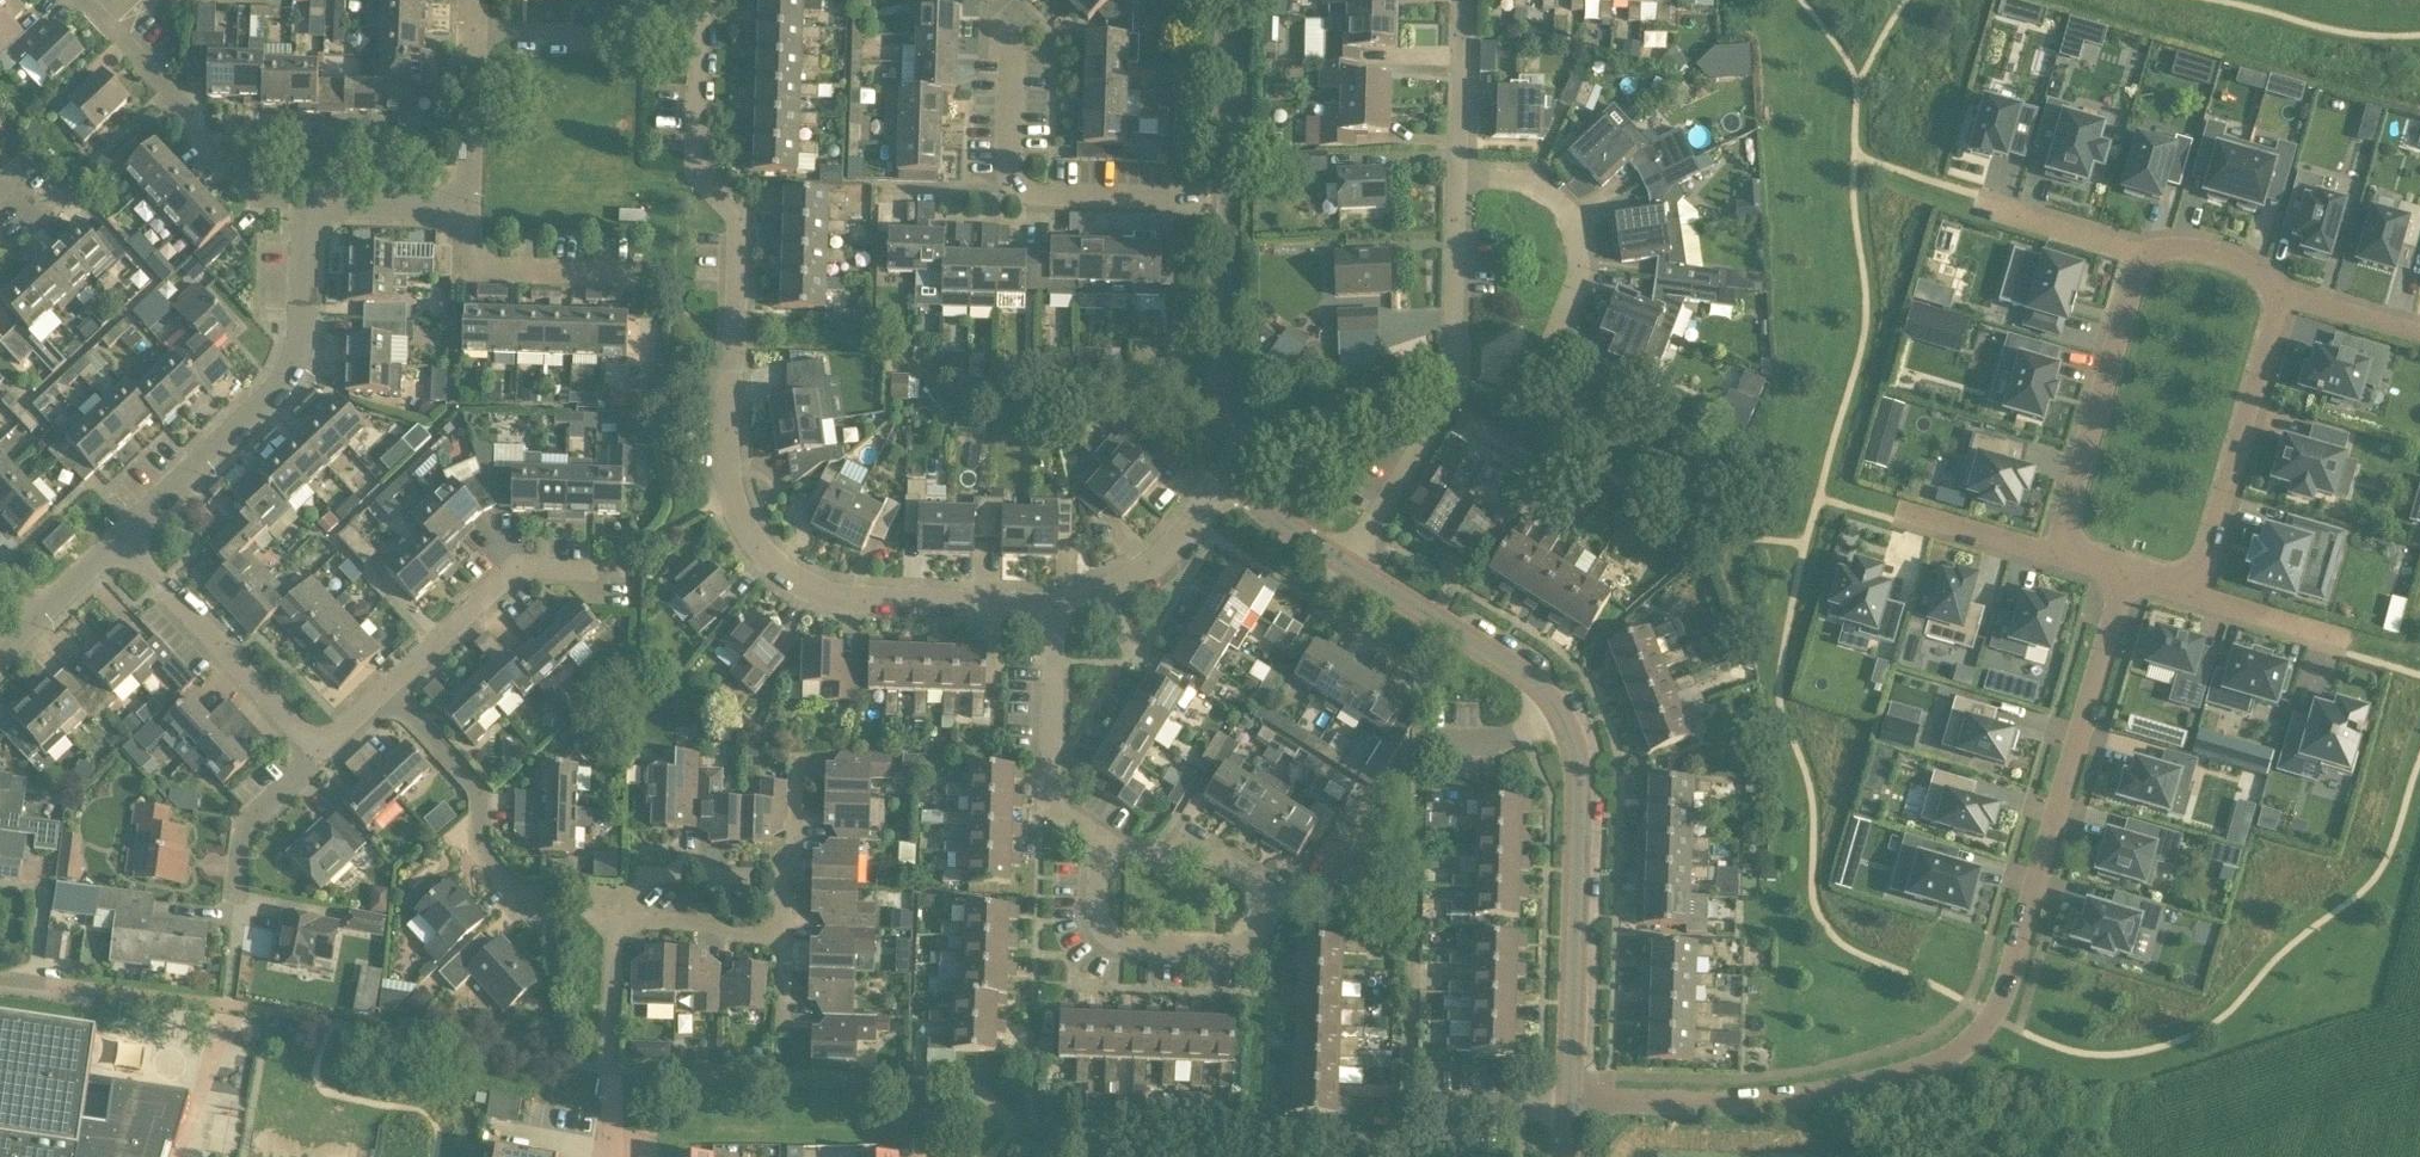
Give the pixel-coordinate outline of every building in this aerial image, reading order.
[(9,50),(25,35),(14,23),(23,14),(10,0),(0,0),(0,59),(9,50)] [(803,29),(803,13),(821,14),(821,1),(804,0),(804,2),(762,0),(761,18),(752,18),(751,30),(761,30),(821,32),(821,30),(803,29)] [(918,37),(958,38),(959,11),(953,10),(953,0),(919,0),(919,10),(918,37)] [(1068,1),(1088,22),(1097,14),(1106,23),(1133,13),(1121,0),(1069,0),(1068,1)] [(1348,23),(1396,24),(1396,0),(1323,0),(1322,8),(1328,8),(1328,22),(1348,23)] [(1526,0),(1514,0),(1513,9),(1526,10),(1526,0)] [(1555,0),(1543,0),(1542,11),(1554,11),(1555,0)] [(1583,2),(1583,0),(1571,0),(1571,12),(1583,12),(1583,2)] [(1612,3),(1612,0),(1583,0),(1583,2),(1600,2),(1599,21),(1611,22),(1612,3)] [(1641,4),(1641,0),(1612,0),(1612,3),(1628,3),(1628,22),(1640,23),(1641,4)] [(1669,5),(1669,0),(1641,0),(1641,4),(1657,4),(1656,23),(1669,24),(1669,5)] [(1677,30),(1711,31),(1712,0),(1678,0),(1677,30)] [(2001,16),(2047,22),(2049,6),(2006,0),(2004,0),(2001,16)] [(424,32),(425,5),(382,3),(381,30),(424,32)] [(236,57),(223,56),(224,36),(214,35),(215,7),(199,6),(198,35),(193,35),(192,61),(209,62),(207,99),(234,99),(236,57)] [(324,25),(325,7),(310,6),(309,24),(324,25)] [(250,18),(265,19),(265,8),(250,8),(250,18)] [(280,9),(265,8),(265,19),(280,19),(280,9)] [(344,29),(345,13),(335,13),(334,28),(344,29)] [(1133,13),(1106,23),(1107,24),(1106,36),(1087,36),(1086,64),(1126,66),(1138,66),(1139,38),(1133,38),(1133,13)] [(853,18),(852,36),(862,36),(863,18),(853,18)] [(2080,58),(2084,41),(2106,45),(2109,25),(2069,18),(2063,55),(2080,58)] [(46,88),(52,82),(82,54),(57,29),(52,34),(40,21),(25,35),(9,50),(46,88)] [(1348,23),(1347,37),(1322,36),(1321,64),(1358,65),(1360,65),(1360,50),(1395,51),(1396,24),(1348,23)] [(344,29),(334,28),(334,43),(344,44),(344,29)] [(423,59),(424,32),(381,30),(380,57),(423,59)] [(802,57),(802,41),(820,42),(821,32),(761,30),(760,46),(751,46),(750,59),(759,59),(819,60),(819,58),(802,57)] [(852,36),(851,63),(861,64),(862,36),(852,36)] [(902,48),(918,48),(917,65),(957,66),(958,38),(918,37),(902,36),(902,48)] [(249,40),(249,57),(236,57),(234,99),(244,100),(244,105),(261,106),(263,64),(264,41),(249,40)] [(1495,44),(1481,44),(1480,74),(1494,75),(1495,44)] [(1751,47),(1733,48),(1735,77),(1752,76),(1751,47)] [(379,85),(346,84),(345,112),(397,114),(397,116),(413,117),(414,87),(434,88),(435,59),(423,59),(380,57),(379,85)] [(801,86),(801,70),(819,70),(819,60),(759,59),(759,75),(749,75),(749,86),(758,87),(819,89),(819,87),(801,86)] [(851,63),(851,90),(860,90),(861,64),(851,63)] [(290,65),(263,64),(261,106),(288,107),(290,65)] [(1126,92),(1126,66),(1086,64),(1085,91),(1126,92)] [(1342,92),(1342,106),(1388,107),(1389,79),(1358,78),(1358,65),(1321,64),(1319,64),(1318,91),(1342,92)] [(319,66),(290,65),(288,107),(297,107),(297,114),(317,114),(318,83),(319,66)] [(917,65),(916,92),(916,93),(947,94),(947,95),(956,95),(957,66),(917,65)] [(71,105),(88,122),(75,134),(84,144),(127,103),(101,76),(94,82),(84,72),(49,105),(59,116),(71,105)] [(1160,77),(1159,93),(1169,93),(1170,77),(1160,77)] [(1518,77),(1518,85),(1517,140),(1543,141),(1545,78),(1518,77)] [(1572,105),(1581,85),(1569,80),(1560,103),(1571,108),(1572,105)] [(1582,85),(1581,85),(1572,105),(1585,110),(1595,87),(1584,82),(1582,85)] [(332,83),(318,83),(317,114),(331,114),(332,83)] [(346,84),(332,83),(331,114),(345,115),(345,112),(346,84)] [(1510,85),(1510,92),(1493,91),(1492,114),(1491,139),(1517,140),(1518,85),(1510,85)] [(799,115),(800,99),(818,99),(819,89),(758,87),(758,104),(749,104),(748,115),(757,115),(757,116),(817,118),(817,116),(799,115)] [(851,90),(850,117),(866,117),(867,90),(860,90),(851,90)] [(916,92),(887,91),(886,119),(941,121),(941,120),(947,120),(947,95),(947,94),(916,93),(916,92)] [(1125,119),(1126,92),(1085,91),(1084,118),(1125,119)] [(1169,111),(1169,93),(1159,93),(1159,110),(1169,111)] [(2025,149),(2036,112),(2019,107),(2018,110),(1985,101),(1977,128),(1971,126),(1965,147),(1971,148),(1970,155),(1990,161),(1991,156),(2005,160),(2007,155),(2010,145),(2025,149)] [(2070,108),(2050,102),(2036,148),(2055,154),(2050,172),(2065,177),(2063,182),(2083,188),(2085,183),(2088,184),(2093,165),(2103,168),(2109,150),(2098,147),(2104,127),(2068,117),(2070,108)] [(1342,106),(1341,120),(1306,119),(1305,148),(1356,149),(1357,139),(1368,139),(1368,133),(1388,133),(1388,107),(1342,106)] [(1612,109),(1601,119),(1567,151),(1584,169),(1628,127),(1612,109)] [(798,144),(799,127),(817,128),(817,118),(757,116),(757,132),(748,132),(747,144),(756,144),(816,147),(816,144),(798,144)] [(850,117),(849,145),(859,146),(859,144),(869,144),(870,118),(866,117),(850,117)] [(1125,119),(1084,118),(1084,119),(1079,122),(1078,132),(1084,135),(1083,146),(1131,147),(1131,137),(1138,137),(1139,119),(1125,119)] [(885,146),(888,146),(940,148),(941,121),(886,119),(885,146)] [(1169,121),(1158,120),(1157,137),(1168,137),(1169,121)] [(2232,202),(2248,147),(2221,139),(2225,129),(2208,124),(2199,155),(2214,159),(2204,194),(2209,195),(2208,200),(2225,205),(2226,200),(2232,202)] [(1628,127),(1584,169),(1601,188),(1619,171),(1628,163),(1635,170),(1636,172),(1643,185),(1660,177),(1693,161),(1679,131),(1658,141),(1652,133),(1647,132),(1642,137),(1630,125),(1628,127)] [(124,172),(143,192),(174,163),(155,142),(149,148),(137,135),(106,164),(118,177),(124,172)] [(2137,138),(2122,190),(2126,191),(2125,194),(2141,199),(2142,195),(2159,200),(2167,173),(2181,177),(2191,142),(2176,138),(2173,148),(2137,138)] [(815,162),(816,147),(756,144),(756,160),(747,160),(747,173),(797,175),(798,161),(815,162)] [(858,179),(859,146),(849,145),(848,179),(858,179)] [(2275,155),(2248,147),(2232,202),(2238,204),(2237,208),(2254,213),(2255,209),(2261,210),(2271,176),(2286,180),(2295,149),(2278,145),(2275,155)] [(899,159),(899,175),(899,181),(925,182),(925,175),(940,176),(940,148),(888,146),(888,159),(899,159)] [(1286,175),(1327,173),(1327,153),(1285,155),(1286,175)] [(1703,156),(1693,161),(1699,174),(1715,167),(1703,156)] [(189,178),(174,163),(143,192),(149,199),(144,203),(156,217),(207,169),(199,161),(190,170),(193,173),(189,178)] [(1638,210),(1614,214),(1618,239),(1680,230),(1677,206),(1682,200),(1683,199),(1677,186),(1700,175),(1699,174),(1693,161),(1660,177),(1643,185),(1648,195),(1649,199),(1649,208),(1638,210)] [(174,226),(179,232),(211,203),(196,187),(201,183),(204,187),(214,177),(207,169),(156,217),(169,230),(174,226)] [(1385,170),(1338,172),(1339,211),(1386,209),(1385,170)] [(2328,258),(2344,203),(2319,196),(2323,180),(2298,172),(2285,218),(2299,222),(2294,239),(2304,241),(2301,251),(2305,252),(2304,257),(2323,262),(2325,257),(2328,258)] [(826,223),(827,207),(846,207),(846,195),(786,193),(785,212),(776,211),(776,222),(845,225),(846,223),(826,223)] [(230,223),(211,203),(179,232),(197,252),(193,256),(206,269),(238,239),(227,227),(230,223)] [(917,206),(908,205),(907,223),(917,223),(917,206)] [(917,206),(917,236),(916,274),(915,291),(942,292),(944,255),(945,255),(946,237),(928,236),(929,223),(935,223),(935,206),(917,206)] [(2392,273),(2400,246),(2414,250),(2419,228),(2419,212),(2400,206),(2396,219),(2372,212),(2357,262),(2392,273)] [(1069,233),(1078,233),(1079,215),(1069,215),(1069,233)] [(1088,233),(1089,216),(1079,215),(1078,233),(1088,233)] [(1134,217),(1124,217),(1124,234),(1133,235),(1134,217)] [(81,227),(60,246),(89,277),(92,275),(98,282),(125,257),(92,222),(83,229),(81,227)] [(825,251),(826,235),(845,236),(845,225),(776,222),(776,223),(785,224),(784,240),(775,240),(774,251),(845,254),(845,252),(825,251)] [(1131,299),(1159,300),(1160,287),(1169,287),(1171,225),(1155,225),(1154,247),(1132,246),(1131,299)] [(942,309),(942,310),(969,311),(971,256),(970,256),(971,227),(955,226),(955,243),(960,244),(960,255),(945,255),(944,255),(942,292),(942,309)] [(971,256),(969,311),(996,312),(996,297),(998,257),(997,257),(997,246),(998,228),(982,227),(981,256),(971,256)] [(998,228),(997,246),(1008,246),(1009,228),(998,228)] [(1654,282),(1726,290),(1728,274),(1685,267),(1680,230),(1618,239),(1622,264),(1657,259),(1654,282)] [(167,282),(178,271),(140,232),(128,243),(167,282)] [(889,235),(889,236),(877,236),(876,271),(888,272),(888,273),(916,274),(917,236),(889,235)] [(84,282),(89,277),(60,246),(51,255),(42,245),(39,247),(35,243),(28,250),(75,300),(88,287),(84,282)] [(1076,286),(1077,286),(1078,245),(1050,244),(1050,250),(1038,250),(1037,292),(1048,292),(1048,298),(1076,298),(1076,286)] [(1077,286),(1078,286),(1078,298),(1104,298),(1106,245),(1078,245),(1077,286)] [(1104,298),(1131,299),(1132,246),(1106,245),(1104,298)] [(126,250),(159,285),(163,282),(130,247),(126,250)] [(434,248),(433,261),(394,260),(394,250),(351,249),(350,276),(407,278),(407,276),(432,277),(450,279),(452,248),(434,248)] [(37,268),(20,283),(50,314),(57,307),(61,312),(75,300),(28,250),(20,257),(29,267),(32,263),(37,268)] [(1026,298),(1026,291),(1037,292),(1038,250),(1025,250),(1025,258),(998,257),(996,297),(1026,298)] [(824,280),(825,264),(845,265),(845,254),(774,251),(774,252),(784,252),(783,269),(774,268),(774,279),(843,282),(843,280),(824,280)] [(1388,252),(1335,254),(1336,297),(1389,295),(1388,252)] [(2027,254),(2012,307),(2028,311),(2024,327),(2046,334),(2051,318),(2065,322),(2067,314),(2071,315),(2076,298),(2072,297),(2080,269),(2027,254)] [(392,304),(393,290),(406,291),(407,278),(350,276),(350,304),(363,304),(363,321),(406,323),(406,305),(392,304)] [(843,293),(843,282),(774,279),(774,281),(782,281),(782,297),(773,296),(772,309),(823,311),(824,292),(843,293)] [(1651,305),(1618,292),(1609,314),(1671,339),(1684,302),(1736,308),(1734,291),(1726,290),(1654,282),(1651,305)] [(1918,282),(1912,300),(1949,310),(1955,292),(1918,282)] [(29,333),(50,314),(20,283),(0,302),(29,333)] [(477,298),(492,299),(492,286),(477,286),(477,298)] [(508,287),(492,286),(492,299),(507,300),(508,287)] [(172,311),(192,332),(211,349),(235,327),(198,287),(172,311)] [(531,300),(546,301),(546,289),(531,288),(531,300)] [(562,289),(546,289),(546,301),(561,301),(562,289)] [(586,302),(600,303),(601,290),(586,290),(586,302)] [(617,291),(601,290),(600,303),(616,303),(617,291)] [(1339,337),(1377,335),(1375,310),(1337,311),(1339,337)] [(462,354),(490,355),(491,312),(463,311),(462,354)] [(1944,319),(1916,311),(1909,335),(1937,343),(1944,319)] [(490,355),(517,356),(518,313),(491,312),(490,355)] [(517,356),(544,357),(546,314),(518,313),(517,356)] [(544,357),(571,358),(573,315),(546,314),(544,357)] [(1609,314),(1608,317),(1605,315),(1601,317),(1598,325),(1600,328),(1603,330),(1599,339),(1609,343),(1608,346),(1610,350),(1615,352),(1610,364),(1648,379),(1655,361),(1661,363),(1671,339),(1609,314)] [(571,358),(599,359),(600,316),(573,315),(571,358)] [(628,317),(600,316),(599,359),(627,359),(628,317)] [(124,321),(113,332),(120,339),(131,329),(124,321)] [(349,338),(347,366),(390,367),(402,368),(407,368),(408,339),(405,339),(406,323),(363,321),(363,338),(349,338)] [(1293,364),(1309,341),(1289,327),(1273,350),(1293,364)] [(20,366),(33,354),(24,344),(12,331),(0,343),(0,345),(20,366)] [(37,332),(24,344),(33,354),(53,375),(66,362),(37,332)] [(109,349),(120,339),(113,332),(102,342),(109,349)] [(168,354),(172,358),(202,389),(206,394),(231,371),(211,349),(192,332),(168,354)] [(2017,371),(2006,410),(2041,420),(2055,370),(2034,364),(2039,348),(2009,339),(2001,366),(2017,371)] [(2356,342),(2352,359),(2314,348),(2309,367),(2303,365),(2296,391),(2331,401),(2330,405),(2352,411),(2352,407),(2359,409),(2365,386),(2377,390),(2388,351),(2356,342)] [(1119,378),(1120,351),(1104,350),(1103,377),(1119,378)] [(93,351),(75,367),(83,375),(91,367),(98,375),(107,366),(93,351)] [(946,351),(945,376),(984,377),(985,352),(946,351)] [(1051,381),(1064,381),(1064,357),(1041,357),(1040,387),(1051,387),(1051,381)] [(172,358),(153,376),(182,407),(202,389),(172,358)] [(346,394),(389,395),(401,396),(402,368),(390,367),(347,366),(346,394)] [(61,394),(83,375),(75,367),(54,387),(61,394)] [(446,403),(448,368),(432,368),(431,402),(446,403)] [(153,376),(134,394),(154,418),(162,427),(182,407),(153,376)] [(891,402),(908,401),(909,377),(891,376),(891,402)] [(770,404),(774,430),(818,424),(831,422),(827,395),(850,391),(848,379),(832,381),(832,379),(788,385),(788,401),(770,404)] [(965,380),(965,392),(982,393),(983,381),(965,380)] [(126,385),(106,404),(136,435),(154,418),(134,394),(126,385)] [(40,414),(61,394),(54,387),(33,406),(40,414)] [(311,389),(300,400),(309,409),(320,398),(311,389)] [(1745,431),(1757,404),(1729,392),(1718,420),(1745,431)] [(20,422),(27,415),(5,393),(0,398),(0,401),(20,422)] [(571,393),(571,407),(599,407),(599,393),(571,393)] [(609,394),(609,410),(623,410),(623,395),(609,394)] [(1867,462),(1889,469),(1907,405),(1885,398),(1867,462)] [(338,399),(319,417),(348,449),(368,430),(338,399)] [(297,419),(309,409),(300,400),(289,410),(297,419)] [(106,404),(87,422),(117,454),(136,435),(106,404)] [(635,467),(636,422),(637,413),(619,412),(617,466),(635,467)] [(1494,450),(1503,435),(1467,413),(1452,438),(1468,447),(1474,437),(1494,450)] [(570,425),(570,415),(555,414),(555,424),(570,425)] [(38,427),(27,415),(20,422),(31,434),(38,427)] [(585,425),(585,415),(577,415),(570,415),(570,425),(585,425)] [(328,467),(348,449),(319,417),(299,436),(328,467)] [(95,474),(117,454),(87,422),(65,442),(95,474)] [(822,451),(818,424),(774,430),(779,458),(796,455),(799,468),(837,463),(835,449),(822,451)] [(272,427),(261,438),(269,446),(280,436),(272,427)] [(2276,455),(2270,476),(2274,477),(2273,480),(2294,486),(2291,496),(2310,502),(2313,492),(2331,497),(2343,458),(2341,458),(2347,438),(2313,428),(2308,448),(2291,443),(2287,455),(2281,453),(2280,456),(2276,455)] [(1157,479),(1145,469),(1153,455),(1125,431),(1116,441),(1112,437),(1093,458),(1097,462),(1096,462),(1139,499),(1157,479)] [(1503,435),(1494,450),(1520,465),(1514,475),(1530,485),(1545,460),(1503,435)] [(2006,443),(1974,435),(1958,490),(1982,497),(1981,503),(2001,508),(2003,503),(2016,507),(2020,491),(2026,493),(2031,473),(2000,464),(2006,443)] [(299,436),(279,455),(308,486),(328,467),(299,436)] [(258,457),(269,446),(261,438),(249,448),(258,457)] [(47,452),(58,463),(66,455),(55,444),(47,452)] [(493,469),(481,475),(495,508),(496,507),(512,508),(512,514),(539,515),(541,471),(541,455),(525,454),(525,448),(494,447),(493,469)] [(406,473),(414,482),(418,486),(440,463),(429,452),(406,473)] [(76,466),(66,455),(58,463),(68,474),(71,471),(76,466)] [(279,455),(259,474),(289,505),(308,486),(279,455)] [(0,458),(0,481),(12,470),(0,458)] [(1098,518),(1109,509),(1121,519),(1139,499),(1096,462),(1069,493),(1098,518)] [(1401,514),(1416,522),(1414,525),(1417,527),(1415,531),(1416,535),(1429,543),(1433,542),(1436,538),(1438,540),(1466,495),(1444,481),(1447,475),(1431,466),(1401,514)] [(230,493),(247,512),(267,533),(292,509),(289,505),(259,474),(255,469),(230,493)] [(12,470),(0,481),(0,518),(30,490),(12,470)] [(808,504),(822,511),(813,529),(837,541),(857,501),(863,489),(826,470),(808,504)] [(568,472),(541,471),(539,515),(548,515),(548,520),(566,521),(568,472)] [(595,473),(568,472),(566,521),(585,522),(585,516),(594,516),(595,473)] [(406,473),(385,493),(393,501),(414,482),(406,473)] [(623,474),(595,473),(594,516),(622,517),(623,474)] [(462,533),(481,514),(495,508),(481,475),(457,487),(453,483),(433,502),(462,533)] [(217,479),(205,490),(214,498),(225,488),(217,479)] [(904,532),(918,535),(917,555),(945,556),(947,512),(926,511),(927,483),(908,483),(907,498),(905,497),(904,532)] [(2410,522),(2419,525),(2419,486),(2410,522)] [(19,539),(49,510),(30,490),(0,518),(0,528),(8,536),(12,532),(19,539)] [(382,511),(393,501),(385,493),(374,503),(382,511)] [(1464,556),(1474,540),(1488,549),(1509,515),(1494,505),(1491,510),(1466,495),(1438,540),(1464,556)] [(880,513),(857,501),(837,541),(861,553),(869,538),(883,542),(901,507),(886,500),(880,513)] [(972,557),(973,540),(987,538),(988,500),(974,500),(973,513),(947,512),(945,556),(972,557)] [(1031,514),(1002,513),(1003,501),(988,500),(987,538),(988,538),(1001,541),(1000,558),(1029,558),(1031,514)] [(1031,501),(1031,514),(1029,558),(1056,559),(1056,542),(1072,540),(1072,502),(1031,501)] [(456,539),(462,533),(433,502),(412,521),(425,535),(426,534),(445,556),(446,555),(459,542),(456,539)] [(1602,506),(1586,532),(1606,544),(1622,517),(1602,506)] [(247,552),(267,533),(247,512),(208,548),(227,568),(247,552)] [(1525,515),(1512,535),(1489,572),(1504,581),(1499,589),(1510,596),(1515,588),(1536,551),(1523,542),(1535,522),(1525,515)] [(2325,549),(2330,532),(2289,520),(2285,535),(2266,530),(2261,548),(2254,546),(2248,566),(2255,568),(2250,586),(2293,598),(2294,593),(2310,598),(2317,574),(2301,569),(2309,544),(2325,549)] [(337,537),(365,567),(374,558),(377,555),(350,525),(337,537)] [(63,526),(41,547),(53,558),(63,549),(68,544),(74,538),(63,526)] [(1549,530),(1536,551),(1515,588),(1529,597),(1524,604),(1534,611),(1539,603),(1560,566),(1547,557),(1560,537),(1549,530)] [(425,535),(406,553),(435,584),(442,577),(446,582),(459,569),(446,555),(445,556),(426,534),(425,535)] [(1573,545),(1560,566),(1539,603),(1552,611),(1547,619),(1558,626),(1563,618),(1585,581),(1571,573),(1584,552),(1573,545)] [(269,575),(247,552),(227,568),(205,589),(229,613),(269,575)] [(415,603),(435,584),(406,553),(386,572),(415,603)] [(674,596),(694,618),(688,623),(698,635),(728,610),(718,598),(728,590),(708,567),(702,573),(689,558),(668,576),(670,578),(661,585),(672,598),(674,596)] [(1598,561),(1585,581),(1563,618),(1576,626),(1572,634),(1582,641),(1609,597),(1595,588),(1608,567),(1598,561)] [(1877,584),(1881,570),(1855,563),(1851,576),(1840,573),(1827,618),(1860,628),(1858,635),(1894,646),(1905,607),(1885,601),(1889,587),(1877,584)] [(1216,579),(1210,588),(1249,613),(1264,589),(1230,568),(1221,582),(1216,579)] [(1924,638),(1972,652),(1982,617),(1966,612),(1976,579),(1957,573),(1955,579),(1942,575),(1924,638)] [(291,598),(269,575),(229,613),(252,638),(259,631),(273,618),(291,598)] [(273,618),(298,644),(338,607),(311,579),(291,598),(273,618)] [(1241,627),(1249,613),(1210,588),(1204,599),(1209,602),(1201,615),(1245,642),(1250,632),(1241,627)] [(2013,622),(1998,618),(1989,650),(2024,660),(2026,650),(2051,656),(2060,625),(2062,626),(2067,608),(2065,607),(2067,601),(2037,592),(2035,599),(2021,595),(2013,622)] [(2401,633),(2408,601),(2393,598),(2387,630),(2401,633)] [(538,602),(525,614),(567,659),(600,628),(576,603),(557,621),(538,602)] [(361,632),(338,607),(298,644),(321,669),(361,632)] [(784,661),(770,649),(780,637),(750,613),(723,646),(742,661),(729,676),(755,698),(784,661)] [(532,644),(513,662),(537,687),(567,659),(525,614),(514,625),(532,644)] [(1245,642),(1201,615),(1192,629),(1187,625),(1182,635),(1221,659),(1229,647),(1238,653),(1245,642)] [(1284,636),(1294,642),(1303,628),(1293,622),(1284,636)] [(1671,623),(1647,632),(1608,648),(1615,664),(1606,667),(1611,679),(1619,675),(1657,659),(1651,644),(1675,634),(1671,623)] [(103,647),(132,678),(133,678),(141,687),(153,675),(149,671),(157,664),(123,628),(103,647)] [(2145,652),(2150,653),(2146,665),(2178,675),(2170,702),(2198,710),(2209,672),(2195,668),(2202,645),(2189,641),(2189,640),(2176,636),(2175,637),(2156,631),(2155,636),(2150,635),(2145,652)] [(381,653),(361,632),(321,669),(341,690),(381,653)] [(497,708),(515,691),(524,700),(537,687),(513,662),(505,653),(486,632),(474,645),(492,665),(473,683),(497,708)] [(1222,678),(1213,672),(1221,659),(1182,635),(1175,645),(1180,648),(1172,662),(1187,671),(1180,681),(1199,692),(1198,693),(1209,699),(1222,678)] [(1281,663),(1294,642),(1284,636),(1271,657),(1281,663)] [(898,717),(899,693),(900,651),(883,650),(884,641),(871,641),(869,692),(886,692),(885,716),(898,717)] [(899,693),(915,693),(914,717),(915,717),(925,718),(926,718),(927,694),(928,651),(912,651),(912,642),(900,641),(900,651),(899,693)] [(927,694),(943,694),(943,718),(955,719),(956,695),(957,652),(940,652),(940,642),(928,642),(928,651),(927,694)] [(956,695),(972,695),(971,719),(984,720),(985,696),(987,653),(969,653),(970,644),(957,643),(957,652),(956,695)] [(1295,678),(1318,693),(1339,659),(1343,653),(1333,646),(1329,653),(1316,645),(1295,678)] [(82,666),(95,679),(84,690),(105,713),(118,701),(113,696),(132,678),(103,647),(82,666)] [(857,664),(841,663),(842,649),(805,648),(803,684),(821,685),(821,703),(856,704),(857,664)] [(1681,649),(1657,659),(1619,675),(1625,690),(1617,693),(1621,704),(1629,701),(1668,685),(1662,670),(1686,661),(1681,649)] [(1343,653),(1339,659),(1318,693),(1329,699),(1323,708),(1335,716),(1341,707),(1362,674),(1349,665),(1353,659),(1343,653)] [(2290,674),(2285,672),(2286,669),(2267,664),(2269,659),(2253,655),(2252,659),(2234,654),(2227,677),(2214,673),(2205,703),(2248,715),(2252,700),(2275,707),(2279,692),(2284,694),(2290,674)] [(1271,672),(1263,685),(1272,691),(1287,667),(1281,663),(1271,657),(1270,659),(1271,672)] [(183,693),(195,680),(175,658),(164,669),(162,671),(183,693)] [(1879,661),(1873,684),(1885,687),(1891,665),(1879,661)] [(65,670),(51,683),(31,702),(66,738),(87,718),(93,725),(105,713),(84,690),(65,670)] [(1989,671),(1985,690),(2036,702),(2040,683),(1989,671)] [(1362,674),(1341,707),(1364,721),(1384,688),(1389,681),(1379,675),(1375,682),(1362,674)] [(1129,696),(1169,721),(1177,708),(1186,713),(1198,693),(1199,692),(1180,681),(1174,691),(1149,676),(1141,690),(1135,687),(1129,696)] [(1691,676),(1668,685),(1629,701),(1635,716),(1627,720),(1632,730),(1640,727),(1679,712),(1673,697),(1696,687),(1691,676)] [(441,713),(464,738),(473,747),(486,735),(477,726),(497,708),(473,683),(453,701),(435,681),(423,693),(441,712),(441,713)] [(1364,721),(1376,729),(1371,738),(1380,744),(1371,759),(1385,768),(1400,745),(1411,727),(1398,719),(1408,702),(1395,694),(1399,688),(1389,681),(1384,688),(1364,721)] [(1272,691),(1263,685),(1255,698),(1264,703),(1272,691)] [(1169,721),(1129,696),(1123,706),(1129,710),(1121,723),(1154,744),(1169,721)] [(140,733),(164,709),(153,698),(129,721),(140,733)] [(174,753),(185,764),(239,713),(228,700),(208,719),(190,700),(165,723),(184,744),(174,753)] [(1990,710),(1955,700),(1941,748),(2004,766),(2008,753),(2013,755),(2019,735),(1985,726),(1990,710)] [(40,752),(46,757),(66,738),(31,702),(12,719),(3,710),(0,713),(0,732),(29,763),(40,752)] [(1702,702),(1679,712),(1640,727),(1646,743),(1637,746),(1642,758),(1690,739),(1683,723),(1707,714),(1702,702)] [(1262,719),(1291,737),(1296,727),(1262,706),(1254,719),(1260,723),(1262,719)] [(2299,770),(2302,758),(2321,763),(2319,768),(2351,777),(2357,757),(2353,755),(2357,740),(2359,740),(2361,733),(2359,732),(2364,715),(2358,714),(2359,710),(2344,706),(2343,709),(2337,707),(2335,713),(2315,708),(2311,723),(2294,718),(2280,764),(2299,770)] [(249,763),(231,743),(250,725),(239,713),(185,764),(195,775),(205,766),(224,786),(249,763)] [(915,717),(915,728),(925,728),(925,718),(915,717)] [(1919,727),(1918,727),(1887,718),(1885,717),(1878,743),(1912,752),(1919,727)] [(145,770),(155,759),(150,754),(167,735),(151,720),(124,751),(145,770)] [(1106,733),(1101,742),(1140,766),(1154,744),(1121,723),(1112,736),(1106,733)] [(2148,723),(2143,739),(2182,750),(2187,734),(2148,723)] [(1314,751),(1320,742),(1296,727),(1291,737),(1314,751)] [(1257,738),(1271,747),(1277,737),(1263,729),(1257,738)] [(2192,755),(2203,758),(2210,735),(2199,732),(2192,755)] [(1210,746),(1219,752),(1228,739),(1218,733),(1210,746)] [(1299,751),(1277,737),(1271,747),(1293,761),(1299,751)] [(1205,799),(1219,808),(1214,814),(1224,821),(1249,781),(1238,774),(1245,762),(1234,755),(1239,746),(1228,739),(1219,752),(1211,766),(1222,772),(1205,799)] [(1103,794),(1132,812),(1146,789),(1132,780),(1140,766),(1101,742),(1094,752),(1100,756),(1092,769),(1111,781),(1103,794)] [(1314,751),(1336,765),(1342,756),(1320,742),(1314,751)] [(2273,753),(2236,742),(2229,766),(2266,777),(2273,753)] [(368,744),(356,756),(398,801),(430,771),(406,746),(386,764),(368,744)] [(1201,759),(1211,766),(1219,752),(1210,746),(1201,759)] [(697,830),(700,754),(676,753),(675,771),(648,770),(647,807),(654,808),(653,828),(683,830),(683,816),(697,816),(697,830)] [(870,798),(871,781),(890,782),(891,755),(855,754),(842,753),(832,768),(828,768),(827,797),(870,798)] [(742,802),(722,801),(723,770),(700,769),(701,754),(700,754),(697,830),(711,839),(711,845),(740,846),(742,802)] [(2118,799),(2167,814),(2174,791),(2186,794),(2195,762),(2166,754),(2161,770),(2135,762),(2130,777),(2125,775),(2124,779),(2119,778),(2114,793),(2119,795),(2118,799)] [(345,767),(363,786),(342,805),(366,831),(398,801),(356,756),(345,767)] [(1336,765),(1350,774),(1356,764),(1342,756),(1336,765)] [(1303,767),(1315,775),(1322,765),(1309,757),(1303,767)] [(1356,786),(1322,765),(1315,775),(1350,796),(1356,786)] [(543,766),(542,810),(577,810),(578,767),(543,766)] [(945,797),(971,798),(1013,799),(1013,798),(1014,782),(1022,782),(1023,770),(972,768),(972,785),(946,784),(945,797)] [(1238,820),(1251,828),(1279,784),(1256,769),(1249,781),(1224,821),(1234,827),(1238,820)] [(1969,783),(1934,773),(1920,821),(1983,839),(1987,826),(1992,828),(1997,809),(1964,799),(1969,783)] [(8,800),(11,779),(0,778),(0,833),(19,836),(24,802),(8,800)] [(1182,778),(1175,788),(1185,794),(1191,784),(1182,778)] [(1711,783),(1691,782),(1650,781),(1649,798),(1639,798),(1639,809),(1649,810),(1690,811),(1691,795),(1710,796),(1711,783)] [(760,782),(759,803),(742,802),(740,846),(771,847),(771,840),(773,840),(786,833),(788,784),(760,782)] [(1251,828),(1264,836),(1260,843),(1270,849),(1294,809),(1282,801),(1289,790),(1279,784),(1251,828)] [(1177,807),(1185,794),(1175,788),(1167,802),(1177,807)] [(199,810),(201,794),(173,790),(170,806),(199,810)] [(516,793),(515,809),(535,810),(536,794),(516,793)] [(869,843),(870,798),(827,797),(826,828),(830,828),(838,841),(860,842),(869,843)] [(971,798),(971,814),(945,813),(945,825),(970,826),(1012,828),(1012,827),(1012,809),(1022,810),(1022,798),(1013,798),(1013,799),(971,798)] [(1453,818),(1453,829),(1520,831),(1521,814),(1529,814),(1530,802),(1477,801),(1477,819),(1453,818)] [(1307,817),(1294,809),(1270,849),(1279,855),(1284,848),(1298,857),(1308,841),(1318,847),(1338,816),(1317,802),(1307,817)] [(446,803),(426,819),(438,833),(458,817),(446,803)] [(2230,827),(2225,845),(2243,851),(2248,834),(2248,832),(2255,809),(2237,804),(2230,827)] [(184,831),(169,829),(171,810),(134,805),(132,826),(137,827),(134,851),(130,851),(127,875),(136,876),(136,880),(185,886),(188,864),(180,863),(184,831)] [(533,840),(535,810),(515,809),(514,831),(522,840),(533,840)] [(577,810),(542,810),(540,853),(575,854),(576,829),(594,829),(594,811),(577,810)] [(1710,812),(1690,811),(1649,810),(1648,826),(1639,826),(1639,839),(1648,839),(1689,840),(1690,824),(1709,825),(1710,812)] [(337,815),(325,826),(322,823),(288,855),(321,890),(355,858),(353,857),(366,845),(337,815)] [(1866,841),(1871,825),(1852,820),(1848,836),(1866,841)] [(970,826),(970,842),(944,841),(943,854),(969,855),(1011,856),(1011,855),(1011,838),(1021,838),(1021,827),(1012,827),(1012,828),(970,826)] [(2108,834),(2102,852),(2099,851),(2094,868),(2097,869),(2096,872),(2099,873),(2098,877),(2117,882),(2118,879),(2149,888),(2160,850),(2176,855),(2181,838),(2144,827),(2140,843),(2108,834)] [(1477,831),(1476,847),(1453,847),(1452,858),(1519,860),(1520,844),(1528,844),(1528,831),(1520,831),(1453,829),(1453,830),(1477,831)] [(579,830),(579,852),(592,852),(592,830),(579,830)] [(19,836),(0,833),(0,879),(19,881),(26,837),(19,836)] [(61,840),(56,879),(80,882),(84,857),(80,856),(82,837),(62,835),(61,840)] [(1907,897),(1967,915),(1979,874),(1955,867),(1956,865),(1942,862),(1942,863),(1930,860),(1934,846),(1906,838),(1900,858),(1917,863),(1907,897)] [(1709,841),(1689,840),(1648,839),(1647,855),(1638,855),(1637,867),(1647,868),(1688,868),(1689,852),(1709,853),(1709,841)] [(858,886),(859,857),(860,842),(838,841),(829,841),(819,855),(815,855),(814,885),(858,886)] [(2243,852),(2213,844),(2209,862),(2238,870),(2243,852)] [(969,855),(968,871),(943,870),(942,883),(1010,886),(1010,867),(1019,868),(1020,855),(1011,855),(1011,856),(969,855)] [(1476,859),(1475,876),(1452,875),(1451,886),(1519,888),(1519,871),(1528,871),(1528,860),(1519,860),(1452,858),(1452,859),(1476,859)] [(1851,895),(1858,869),(1840,864),(1832,889),(1851,895)] [(1708,869),(1688,868),(1647,868),(1646,884),(1637,884),(1636,897),(1646,897),(1687,897),(1688,881),(1707,882),(1708,869)] [(60,884),(58,902),(65,903),(64,914),(96,918),(97,910),(118,913),(116,933),(112,962),(150,967),(150,961),(202,968),(208,927),(151,920),(150,920),(151,916),(145,915),(148,895),(60,884)] [(445,887),(434,897),(422,884),(403,901),(416,915),(438,939),(425,951),(437,963),(482,921),(450,886),(448,886),(445,887)] [(857,916),(858,886),(814,885),(813,915),(857,916)] [(1450,916),(1474,917),(1518,918),(1518,900),(1527,900),(1527,888),(1519,888),(1451,886),(1451,888),(1475,889),(1475,905),(1451,904),(1450,916)] [(373,887),(372,912),(389,912),(390,888),(373,887)] [(1707,898),(1687,897),(1646,897),(1645,912),(1636,913),(1636,925),(1686,925),(1687,909),(1706,910),(1707,898)] [(2139,934),(2156,939),(2165,909),(2128,898),(2124,912),(2086,900),(2080,919),(2076,918),(2068,943),(2090,949),(2089,954),(2115,962),(2116,957),(2131,962),(2139,934)] [(940,937),(966,938),(1008,939),(1008,938),(1009,922),(1018,922),(1018,910),(967,908),(967,925),(941,924),(940,937)] [(350,910),(346,931),(382,939),(387,918),(350,910)] [(331,961),(338,925),(284,914),(274,964),(307,971),(310,957),(331,961)] [(455,992),(472,976),(505,1011),(538,980),(501,941),(493,948),(481,935),(438,974),(455,992)] [(1449,953),(1449,964),(1515,966),(1516,950),(1525,950),(1525,937),(1474,935),(1473,953),(1449,953)] [(966,938),(966,954),(940,953),(940,965),(965,966),(1007,968),(1007,966),(1008,950),(1017,951),(1018,938),(1008,938),(1008,939),(966,938)] [(1677,939),(1677,945),(1652,944),(1651,963),(1644,962),(1643,974),(1651,974),(1694,975),(1695,959),(1713,960),(1714,947),(1712,947),(1712,940),(1677,939)] [(1366,943),(1343,943),(1301,941),(1300,959),(1291,958),(1290,970),(1342,971),(1342,955),(1366,956),(1366,943)] [(812,944),(811,972),(855,974),(856,945),(812,944)] [(47,947),(45,961),(60,963),(61,949),(47,947)] [(675,1009),(675,994),(676,994),(677,951),(649,951),(649,965),(632,964),(631,1007),(675,1009)] [(676,994),(693,995),(692,1015),(720,1016),(720,1010),(721,981),(722,967),(708,958),(708,952),(677,951),(676,994)] [(1473,966),(1472,982),(1448,982),(1448,993),(1514,994),(1515,977),(1524,977),(1524,966),(1515,966),(1449,964),(1449,966),(1473,966)] [(965,966),(964,982),(939,981),(938,994),(956,995),(1006,997),(1007,978),(1016,978),(1017,966),(1007,966),(1007,968),(965,966)] [(720,1010),(734,1011),(765,1012),(766,969),(735,968),(735,972),(721,981),(720,1010)] [(1365,972),(1342,971),(1290,970),(1290,971),(1299,971),(1299,988),(1290,987),(1289,998),(1341,1000),(1341,983),(1365,984),(1365,972)] [(823,1017),(827,1017),(854,1018),(854,1017),(855,974),(811,972),(810,1002),(814,1002),(823,1017)] [(1693,1004),(1694,988),(1712,988),(1713,976),(1694,975),(1651,974),(1650,991),(1642,990),(1641,1002),(1650,1002),(1693,1004)] [(379,1011),(391,1013),(411,994),(382,989),(379,1011)] [(1472,995),(1472,1010),(1447,1009),(1447,1021),(1513,1022),(1514,1006),(1524,1006),(1523,993),(1514,994),(1448,993),(1448,994),(1472,995)] [(956,995),(955,1011),(929,1010),(928,1020),(955,1021),(996,1023),(996,1007),(1006,1007),(1006,997),(956,995)] [(1364,1001),(1341,1000),(1289,998),(1289,999),(1298,999),(1297,1015),(1289,1015),(1288,1027),(1339,1029),(1340,1012),(1364,1012),(1364,1001)] [(1712,1004),(1693,1004),(1650,1002),(1649,1019),(1641,1019),(1641,1031),(1649,1031),(1693,1032),(1693,1017),(1712,1017),(1712,1004)] [(1088,1084),(1089,1059),(1090,1017),(1074,1016),(1074,1008),(1062,1007),(1060,1058),(1076,1059),(1075,1083),(1088,1084)] [(1089,1059),(1104,1060),(1104,1079),(1105,1079),(1105,1084),(1116,1085),(1117,1060),(1119,1018),(1102,1017),(1103,1009),(1090,1008),(1090,1017),(1089,1059)] [(1117,1060),(1134,1061),(1133,1086),(1145,1086),(1146,1061),(1147,1019),(1131,1018),(1132,1010),(1119,1009),(1119,1018),(1117,1060)] [(1174,1087),(1175,1062),(1176,1020),(1160,1019),(1160,1011),(1148,1010),(1147,1019),(1146,1061),(1162,1062),(1161,1087),(1174,1087)] [(1202,1088),(1203,1063),(1204,1021),(1188,1020),(1188,1012),(1176,1011),(1176,1020),(1175,1062),(1191,1063),(1190,1088),(1202,1088)] [(1232,1089),(1233,1064),(1234,1022),(1217,1021),(1217,1013),(1205,1012),(1204,1021),(1203,1063),(1219,1064),(1219,1088),(1232,1089)] [(97,1031),(0,1017),(0,1156),(167,1156),(169,1149),(176,1150),(191,1097),(113,1085),(113,1088),(89,1085),(97,1031)] [(827,1017),(818,1031),(814,1031),(813,1062),(856,1063),(856,1044),(876,1045),(877,1033),(889,1034),(890,1018),(854,1017),(854,1018),(827,1017)] [(955,1021),(954,1039),(928,1038),(928,1051),(995,1053),(995,1036),(1005,1036),(1005,1023),(996,1023),(955,1021)] [(1471,1024),(1471,1039),(1446,1039),(1446,1051),(1456,1052),(1456,1067),(1470,1067),(1470,1051),(1512,1053),(1513,1034),(1523,1034),(1523,1023),(1513,1022),(1447,1021),(1447,1023),(1471,1024)] [(1363,1029),(1339,1029),(1288,1027),(1288,1028),(1297,1028),(1296,1044),(1287,1044),(1287,1055),(1338,1057),(1339,1040),(1363,1041),(1363,1029)] [(1711,1033),(1693,1032),(1649,1031),(1648,1047),(1640,1046),(1640,1060),(1692,1062),(1692,1045),(1711,1045),(1711,1033)] [(1362,1058),(1338,1057),(1287,1055),(1287,1057),(1296,1057),(1295,1073),(1286,1073),(1286,1084),(1337,1085),(1338,1069),(1362,1070),(1362,1058)] [(1361,1086),(1337,1085),(1286,1084),(1286,1085),(1295,1085),(1294,1101),(1286,1101),(1285,1113),(1336,1115),(1337,1098),(1361,1099),(1361,1086)] [(522,1100),(491,1094),(486,1119),(517,1125),(522,1100)] [(1183,1095),(1183,1111),(1199,1112),(1200,1096),(1183,1095)]
